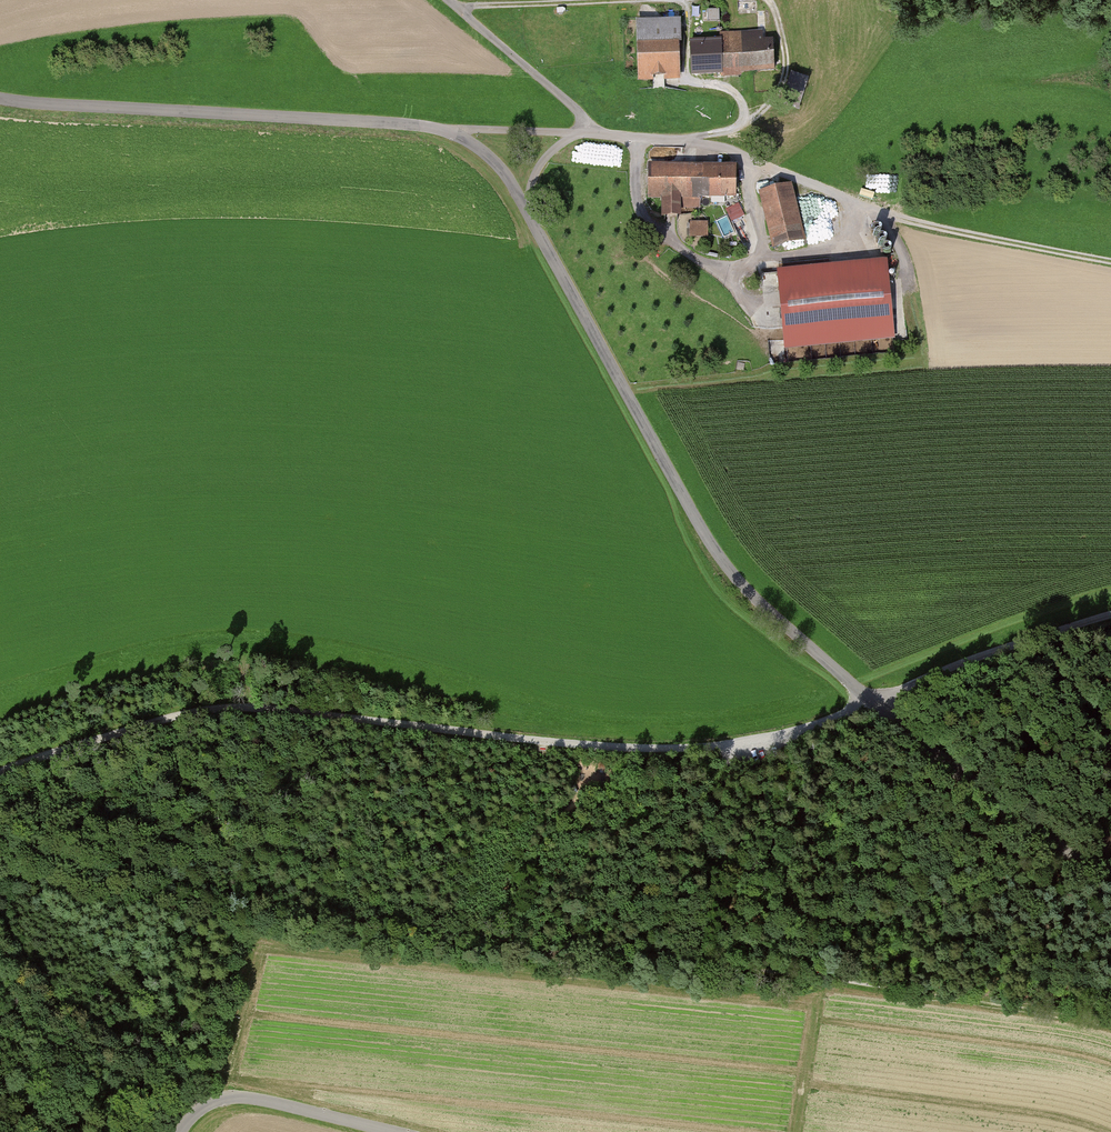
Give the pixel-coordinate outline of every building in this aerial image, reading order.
[(637,77),(681,76),(679,24),(635,26),(637,77)] [(691,42),(692,73),(774,69),(773,42),(740,43),(741,35),(720,35),(721,40),(691,42)] [(786,91),(804,96),(810,75),(792,70),(786,91)] [(701,199),(734,199),(734,169),(647,168),(647,200),(661,200),(661,213),(701,213),(701,199)] [(772,248),(804,240),(791,186),(758,194),(772,248)] [(728,208),(733,219),(746,214),(741,203),(728,208)] [(690,237),(709,237),(709,220),(690,220),(690,237)] [(777,273),(785,350),(894,338),(885,262),(777,273)]
